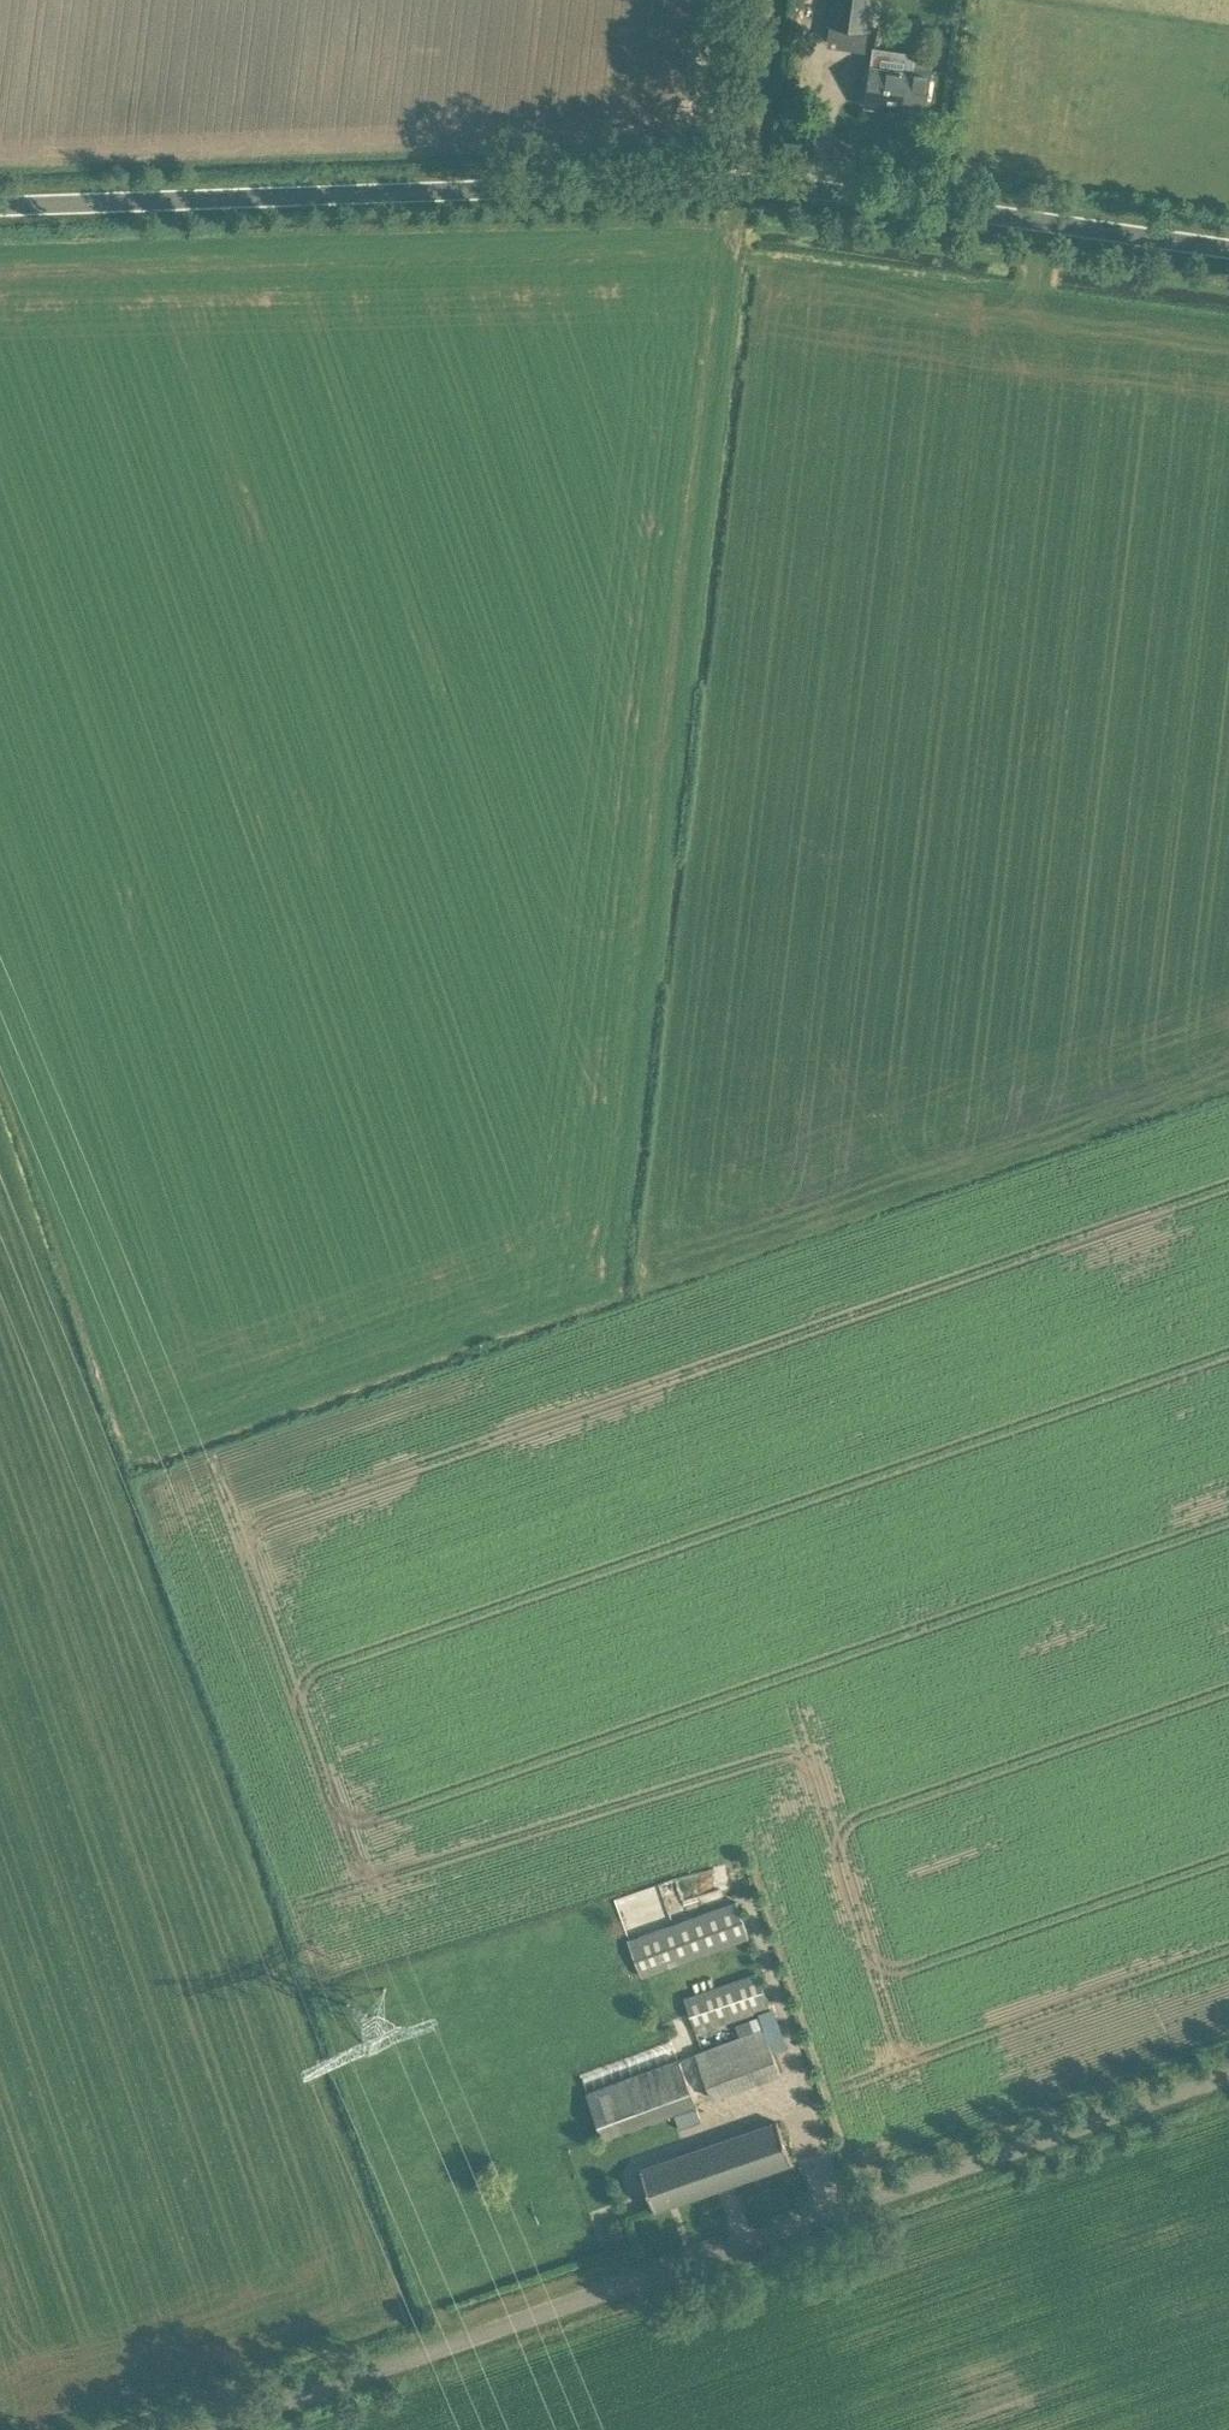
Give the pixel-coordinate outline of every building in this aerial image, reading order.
[(875,0),(831,0),(827,24),(831,25),(867,30),(870,31),(875,0)] [(924,111),(927,87),(930,69),(914,67),(915,56),(875,50),(872,67),(867,103),(898,107),(899,102),(908,104),(907,108),(924,111)] [(737,1899),(628,1939),(641,1975),(750,1935),(737,1899)] [(741,1965),(754,1960),(749,1944),(735,1948),(741,1965)] [(757,1972),(684,1998),(697,2033),(770,2007),(757,1972)] [(758,2012),(764,2027),(773,2054),(787,2049),(772,2007),(758,2012)] [(764,2027),(695,2052),(712,2097),(780,2072),(773,2054),(764,2027)] [(604,2140),(647,2124),(665,2117),(697,2106),(678,2058),(587,2091),(604,2140)] [(790,2160),(783,2137),(777,2121),(642,2168),(655,2207),(790,2160)]
